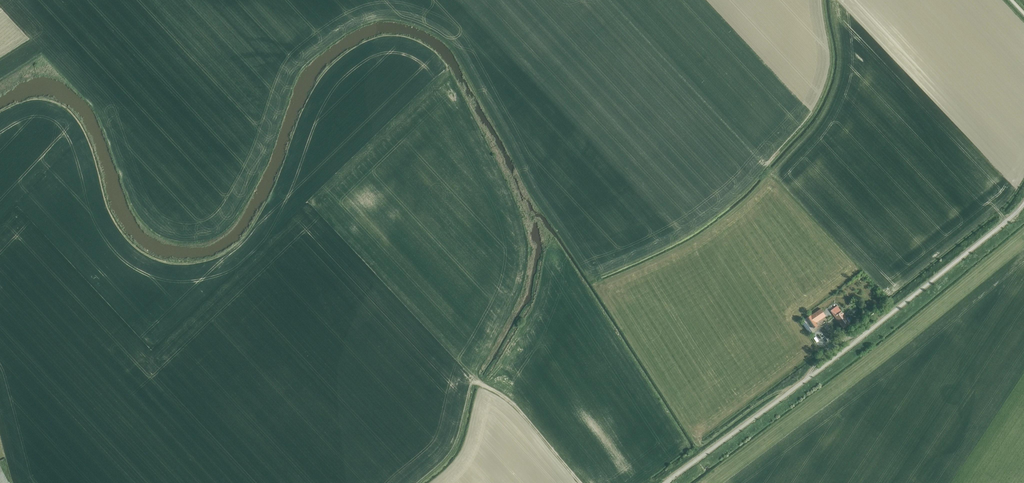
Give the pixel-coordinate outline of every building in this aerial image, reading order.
[(837,306),(830,311),(835,318),(836,317),(840,322),(840,323),(844,328),(851,323),(847,318),(842,312),(840,309),(837,306)] [(821,308),(806,318),(813,328),(818,325),(815,322),(822,318),(820,314),(823,312),(821,308)] [(805,322),(802,324),(809,333),(811,332),(805,322)] [(0,466),(0,482),(8,482),(0,466)]
